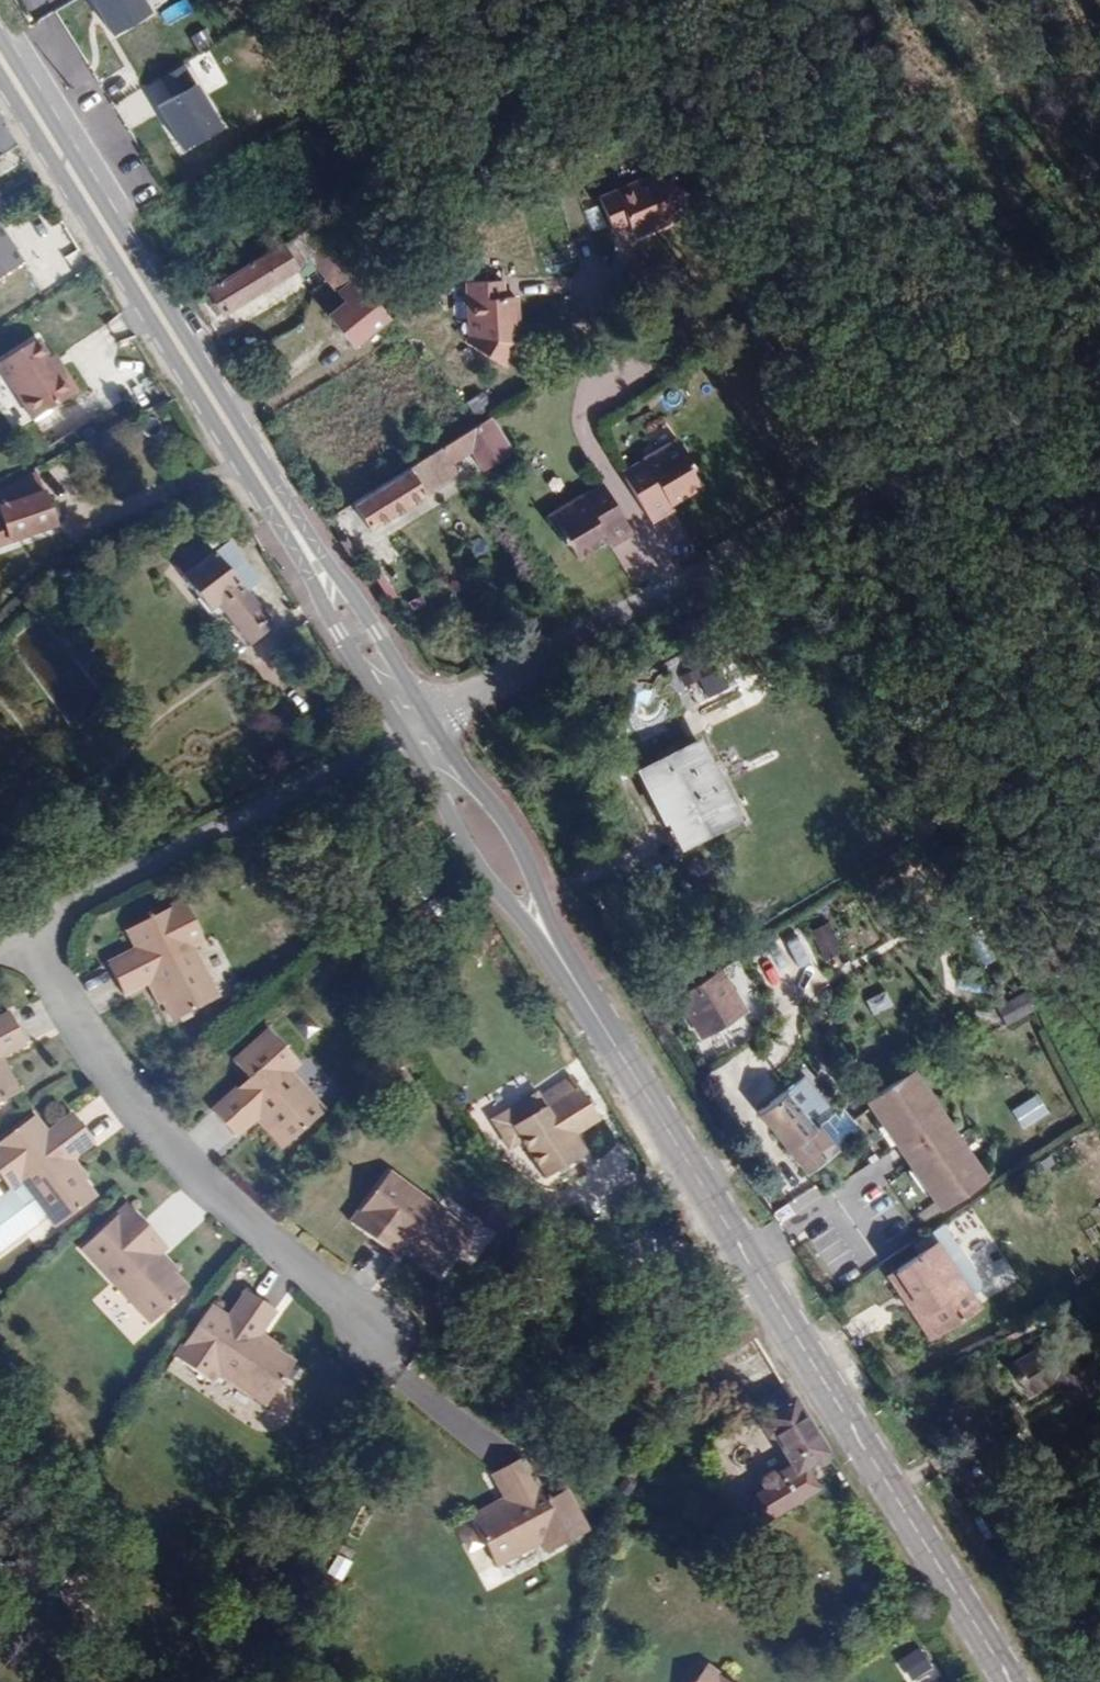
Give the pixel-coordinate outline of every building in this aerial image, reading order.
[(138,0),(86,0),(106,35),(145,13),(138,0)] [(220,128),(189,83),(148,111),(179,155),(220,128)] [(0,124),(0,160),(17,150),(0,124)] [(684,225),(690,231),(693,230),(706,209),(671,184),(615,207),(627,241),(642,235),(647,246),(671,238),(669,230),(684,225)] [(279,244),(290,262),(306,252),(326,238),(314,222),(279,244)] [(671,238),(690,231),(684,225),(669,230),(671,238)] [(306,252),(336,288),(354,274),(326,238),(306,252)] [(0,240),(0,274),(15,265),(0,240)] [(279,244),(208,288),(224,312),(293,268),(290,262),(279,244)] [(350,345),(386,315),(365,288),(354,274),(336,288),(344,299),(326,315),(350,345)] [(520,326),(527,326),(525,302),(514,302),(513,285),(478,286),(480,347),(513,370),(528,348),(521,345),(520,326)] [(528,348),(527,326),(520,326),(521,345),(528,348)] [(70,399),(48,362),(50,361),(38,341),(0,365),(0,370),(32,422),(70,399)] [(48,362),(70,399),(77,395),(55,358),(50,361),(48,362)] [(476,427),(354,502),(369,527),(456,473),(452,465),(471,452),(483,471),(513,454),(515,453),(494,416),(476,427)] [(683,451),(654,467),(651,479),(630,490),(652,532),(674,521),(674,515),(704,499),(694,479),(698,478),(683,451)] [(513,454),(483,471),(494,491),(523,474),(513,454)] [(651,479),(654,467),(625,482),(630,490),(651,479)] [(605,493),(578,507),(587,512),(610,501),(605,493)] [(53,530),(41,497),(0,511),(0,549),(53,530)] [(587,512),(578,507),(548,523),(563,550),(566,548),(576,567),(606,551),(608,555),(631,543),(610,501),(587,512)] [(204,538),(170,566),(177,576),(175,577),(205,613),(215,606),(246,645),(272,624),(246,590),(260,578),(229,540),(220,546),(211,534),(206,538),(204,538)] [(671,824),(684,852),(741,826),(702,742),(636,772),(662,829),(671,824)] [(419,804),(409,785),(398,792),(408,809),(419,804)] [(200,921),(142,949),(153,969),(123,985),(138,1015),(167,1000),(188,1040),(234,1019),(208,964),(219,960),(200,921)] [(828,922),(812,928),(823,959),(839,953),(828,922)] [(787,937),(764,950),(779,976),(802,962),(787,937)] [(726,971),(677,1003),(704,1044),(753,1012),(726,971)] [(288,1026),(305,1042),(317,1029),(300,1013),(288,1026)] [(28,1116),(10,1079),(39,1064),(25,1034),(0,1046),(0,1131),(28,1116)] [(322,1092),(285,1051),(250,1082),(264,1099),(228,1132),(251,1156),(274,1135),(302,1165),(339,1134),(312,1102),(322,1092)] [(804,1072),(784,1085),(810,1123),(830,1108),(804,1072)] [(913,1074),(867,1106),(943,1214),(989,1182),(913,1074)] [(784,1085),(750,1109),(797,1171),(829,1149),(810,1123),(784,1085)] [(1019,1128),(1046,1112),(1034,1091),(1007,1107),(1019,1128)] [(584,1160),(592,1153),(616,1140),(588,1094),(556,1113),(563,1124),(529,1146),(562,1198),(595,1178),(584,1160)] [(837,1103),(830,1108),(810,1123),(829,1149),(856,1129),(837,1103)] [(0,1176),(0,1179),(25,1212),(0,1231),(0,1287),(1,1288),(68,1235),(78,1246),(111,1219),(83,1183),(108,1161),(89,1136),(62,1152),(49,1136),(0,1176)] [(604,1173),(592,1153),(584,1160),(595,1178),(604,1173)] [(487,1254),(406,1192),(367,1244),(411,1277),(420,1266),(457,1293),(487,1254)] [(182,1268),(144,1225),(97,1268),(165,1345),(204,1310),(173,1275),(182,1268)] [(941,1243),(887,1277),(917,1322),(946,1303),(956,1319),(981,1304),(941,1243)] [(243,1339),(225,1326),(189,1380),(225,1404),(234,1392),(282,1425),(310,1384),(271,1358),(292,1331),(264,1311),(243,1339)] [(774,1354),(755,1320),(726,1339),(747,1371),(774,1354)] [(1027,1407),(1056,1391),(1062,1402),(1087,1388),(1063,1345),(1009,1375),(1027,1407)] [(826,1488),(847,1473),(813,1415),(785,1435),(815,1480),(782,1502),(787,1507),(757,1526),(773,1553),(840,1510),(826,1488)] [(485,1536),(509,1584),(546,1568),(552,1579),(602,1556),(582,1515),(561,1523),(539,1479),(508,1492),(521,1519),(485,1536)] [(702,1538),(719,1562),(749,1543),(735,1520),(702,1538)] [(931,1668),(917,1643),(893,1658),(907,1681),(931,1668)]
